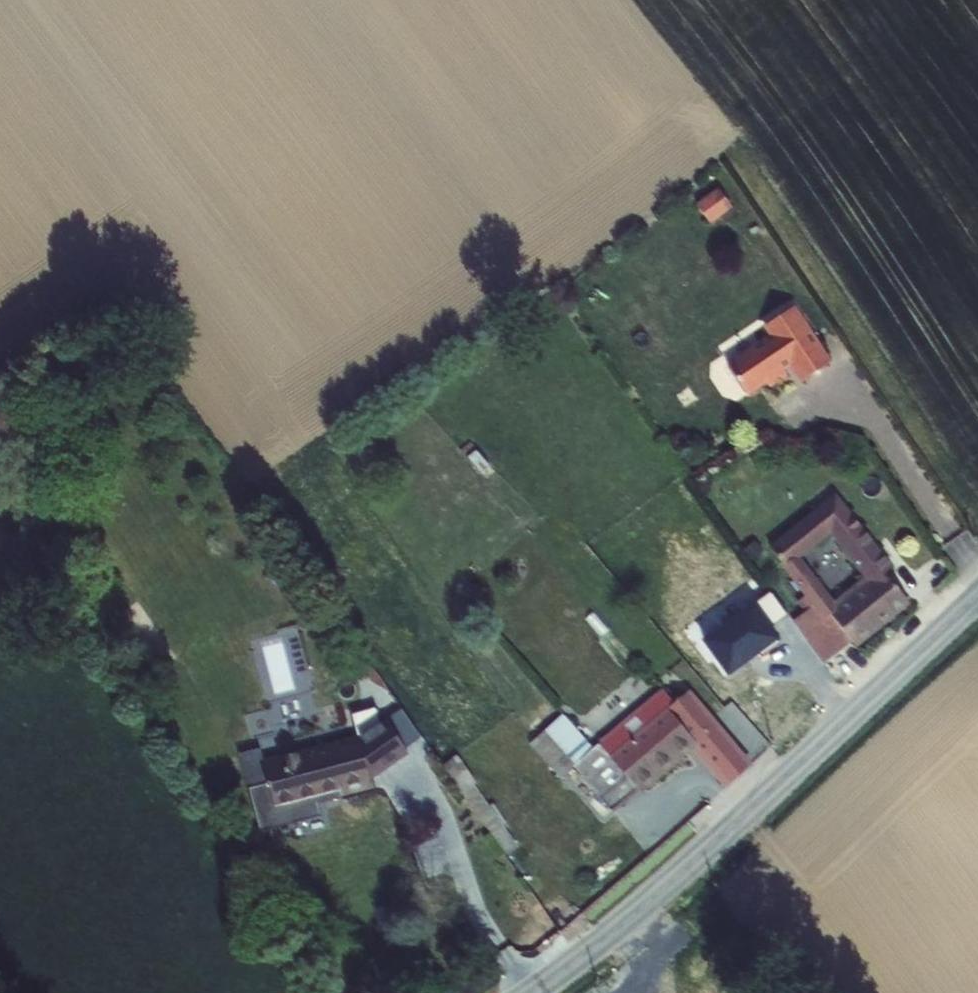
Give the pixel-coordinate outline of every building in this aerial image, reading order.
[(717,187),(696,204),(711,223),(732,206),(717,187)] [(827,362),(789,306),(762,325),(769,335),(725,365),(743,393),(763,379),(767,386),(785,374),(780,368),(788,363),(799,380),(827,362)] [(890,568),(880,556),(872,544),(836,498),(770,552),(805,598),(797,604),(805,614),(793,624),(824,665),(852,643),(855,646),(908,603),(883,573),(890,568)] [(574,768),(611,812),(693,742),(729,785),(750,767),(688,692),(675,703),(665,691),(645,707),(622,727),(594,749),(582,736),(557,741),(540,753),(562,778),(574,768)] [(557,741),(582,736),(564,714),(548,728),(557,741)] [(540,753),(557,741),(548,728),(545,731),(554,741),(540,753)] [(358,739),(265,764),(276,806),(341,789),(369,782),(358,739)] [(344,800),(371,793),(369,782),(341,789),(344,800)]
